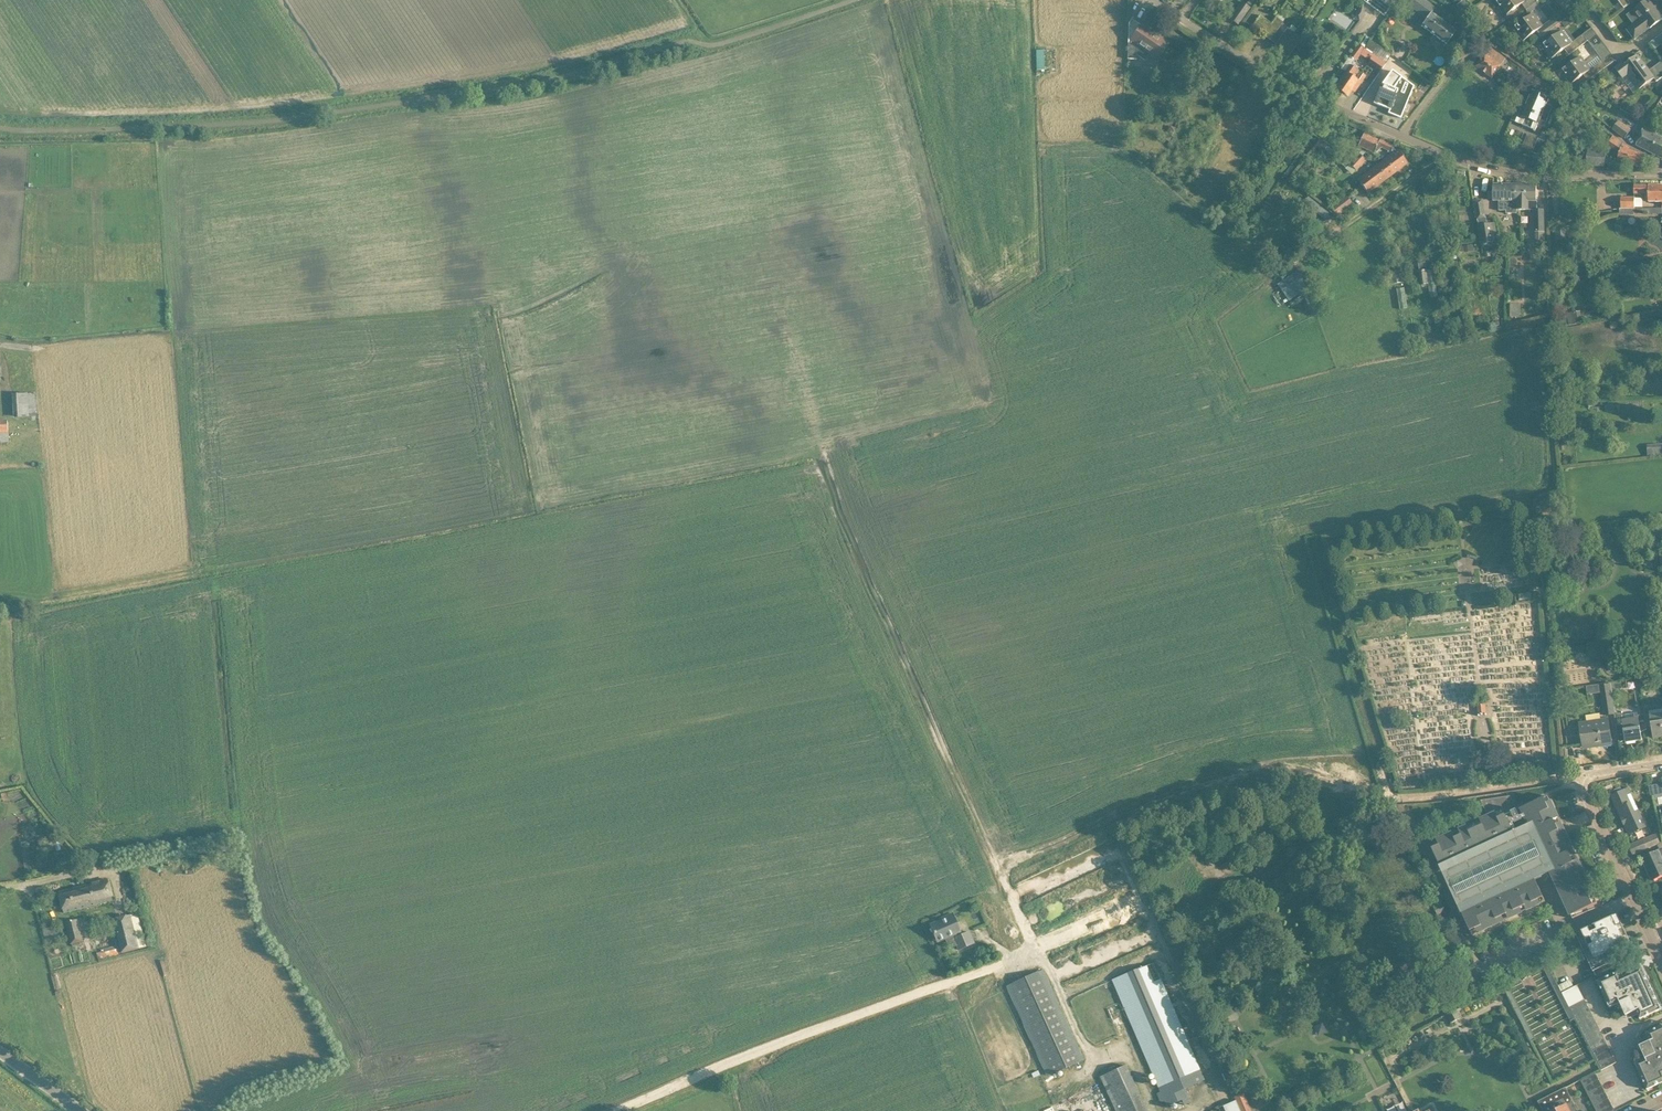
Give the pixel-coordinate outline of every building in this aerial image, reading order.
[(1427,18),(1421,26),(1446,44),(1456,31),(1431,13),(1434,9),(1422,0),(1402,0),(1427,18)] [(1456,5),(1462,13),(1469,8),(1463,0),(1456,5)] [(1537,2),(1540,0),(1526,0),(1524,1),(1523,0),(1499,0),(1497,2),(1500,6),(1499,7),(1507,18),(1514,13),(1512,11),(1522,4),(1526,10),(1537,2)] [(1624,8),(1631,3),(1631,4),(1636,0),(1618,0),(1624,8)] [(1626,28),(1629,32),(1635,39),(1650,28),(1661,20),(1661,13),(1659,9),(1656,11),(1648,0),(1633,11),(1639,19),(1633,24),(1626,28)] [(1250,8),(1242,2),(1233,15),(1229,19),(1238,25),(1250,8)] [(1540,6),(1537,2),(1526,10),(1529,14),(1540,6)] [(1260,13),(1243,38),(1249,43),(1257,31),(1263,35),(1272,21),(1260,13)] [(1515,27),(1519,31),(1517,32),(1524,41),(1525,40),(1536,32),(1541,38),(1560,24),(1555,17),(1543,26),(1533,13),(1515,27)] [(1272,21),(1263,35),(1270,40),(1283,22),(1276,17),(1272,21)] [(1562,23),(1565,27),(1573,22),(1570,18),(1562,23)] [(1159,53),(1167,42),(1141,24),(1141,25),(1131,19),(1128,23),(1127,44),(1127,59),(1136,60),(1136,55),(1145,60),(1149,53),(1156,57),(1159,53)] [(1280,54),(1294,33),(1287,28),(1272,49),(1280,54)] [(1597,35),(1592,28),(1571,44),(1561,31),(1552,37),(1544,44),(1547,49),(1546,50),(1552,58),(1564,49),(1569,55),(1588,41),(1597,35)] [(1287,59),(1301,38),(1294,33),(1280,54),(1287,59)] [(1597,35),(1588,41),(1602,60),(1590,69),(1580,57),(1563,70),(1566,74),(1565,75),(1571,84),(1584,75),(1588,81),(1616,60),(1603,42),(1597,35)] [(1371,54),(1377,45),(1370,41),(1364,49),(1371,54)] [(1356,61),(1364,49),(1358,45),(1350,57),(1356,61)] [(1483,56),(1476,67),(1492,78),(1502,65),(1495,60),(1499,54),(1490,47),(1486,53),(1483,56)] [(1386,64),(1371,54),(1368,58),(1370,60),(1367,65),(1379,74),(1386,64)] [(1627,75),(1638,89),(1654,78),(1656,81),(1660,78),(1653,67),(1649,70),(1637,55),(1626,64),(1624,62),(1615,69),(1622,78),(1627,75)] [(1343,77),(1337,87),(1348,95),(1353,88),(1356,90),(1362,81),(1363,79),(1365,76),(1358,71),(1351,66),(1343,77)] [(1401,93),(1406,81),(1401,77),(1400,78),(1391,71),(1382,85),(1383,85),(1381,90),(1379,89),(1373,103),(1389,110),(1388,113),(1400,118),(1410,96),(1409,96),(1401,93)] [(1518,89),(1520,86),(1508,79),(1501,92),(1512,99),(1518,89)] [(1535,131),(1543,112),(1546,104),(1547,104),(1549,99),(1547,98),(1549,96),(1546,94),(1538,91),(1538,92),(1537,94),(1532,92),(1528,103),(1521,99),(1520,99),(1511,120),(1512,121),(1513,117),(1523,122),(1522,125),(1534,130),(1534,131),(1535,131)] [(1613,129),(1625,138),(1631,130),(1619,121),(1613,129)] [(1320,124),(1314,132),(1323,139),(1329,131),(1320,124)] [(1661,158),(1661,138),(1644,129),(1636,145),(1661,158)] [(1358,146),(1374,153),(1375,151),(1376,152),(1382,148),(1391,152),(1394,146),(1379,140),(1379,141),(1363,133),(1358,146)] [(1619,152),(1617,160),(1642,168),(1646,155),(1628,149),(1629,148),(1619,141),(1620,140),(1619,139),(1618,140),(1614,136),(1614,135),(1606,146),(1619,152)] [(1538,139),(1532,153),(1533,153),(1541,156),(1540,155),(1545,143),(1538,140),(1539,139),(1538,139)] [(1587,166),(1605,167),(1606,148),(1588,147),(1587,166)] [(1397,150),(1384,161),(1388,166),(1388,165),(1395,173),(1408,163),(1397,150)] [(1367,161),(1359,155),(1358,153),(1349,163),(1348,164),(1350,166),(1357,172),(1367,161)] [(1388,166),(1384,161),(1358,181),(1368,193),(1395,173),(1388,165),(1388,166)] [(1516,210),(1518,210),(1517,201),(1516,201),(1517,185),(1493,184),(1493,201),(1499,201),(1499,211),(1505,211),(1505,213),(1517,213),(1516,210)] [(1537,201),(1537,185),(1517,185),(1516,201),(1517,201),(1518,210),(1537,210),(1538,201),(1537,201)] [(1649,202),(1661,202),(1661,186),(1634,186),(1634,194),(1642,194),(1642,197),(1646,197),(1646,199),(1649,199),(1649,202)] [(1343,213),(1353,205),(1347,196),(1336,204),(1343,213)] [(1308,197),(1303,203),(1324,220),(1329,214),(1308,197)] [(1622,198),(1622,208),(1634,209),(1635,209),(1635,198),(1622,198)] [(1474,201),(1475,208),(1477,220),(1486,218),(1486,213),(1484,206),(1483,200),(1474,201)] [(1264,205),(1262,208),(1269,213),(1272,210),(1264,205)] [(1545,232),(1544,210),(1538,210),(1534,210),(1535,232),(1545,232)] [(1478,226),(1481,244),(1498,241),(1495,223),(1478,226)] [(1646,264),(1648,274),(1658,272),(1656,262),(1646,264)] [(1427,270),(1418,272),(1421,286),(1429,284),(1427,270)] [(1403,283),(1402,275),(1392,277),(1393,284),(1403,283)] [(1295,280),(1280,290),(1288,301),(1303,291),(1295,280)] [(1507,304),(1507,322),(1511,322),(1511,317),(1521,317),(1521,304),(1507,304)] [(12,393),(14,417),(36,415),(34,392),(12,393)] [(1653,456),(1661,455),(1661,444),(1653,444),(1648,444),(1648,456),(1653,456)] [(1630,544),(1632,553),(1644,551),(1642,542),(1630,544)] [(1616,682),(1610,683),(1611,695),(1618,694),(1616,682)] [(1614,714),(1614,713),(1611,695),(1610,683),(1600,684),(1605,715),(1614,714)] [(1478,715),(1478,716),(1480,716),(1480,715),(1485,715),(1485,716),(1487,716),(1487,714),(1486,714),(1485,704),(1478,705),(1479,715),(1478,715)] [(1649,711),(1653,738),(1661,736),(1661,709),(1649,711)] [(1614,713),(1614,714),(1615,713),(1619,743),(1625,741),(1626,742),(1642,740),(1641,733),(1647,730),(1645,714),(1638,715),(1638,713),(1622,715),(1622,714),(1614,713)] [(1599,724),(1580,727),(1582,745),(1601,742),(1602,746),(1612,744),(1609,719),(1600,720),(1600,721),(1599,724)] [(1649,785),(1651,796),(1661,793),(1661,783),(1649,785)] [(1610,794),(1610,795),(1611,795),(1612,796),(1611,796),(1629,835),(1646,827),(1629,788),(1620,792),(1619,789),(1624,787),(1623,786),(1619,789),(1614,792),(1610,794)] [(1474,824),(1476,829),(1470,832),(1468,827),(1459,831),(1462,836),(1455,838),(1453,834),(1454,834),(1453,833),(1437,841),(1438,841),(1440,846),(1434,849),(1431,843),(1430,844),(1432,847),(1429,848),(1429,847),(1428,848),(1439,871),(1451,866),(1450,865),(1450,866),(1449,863),(1455,860),(1457,862),(1456,863),(1456,864),(1458,863),(1458,862),(1457,862),(1456,859),(1463,856),(1464,859),(1463,859),(1464,860),(1473,856),(1472,855),(1470,853),(1477,850),(1478,852),(1478,853),(1494,846),(1494,845),(1493,846),(1492,843),(1498,840),(1500,843),(1499,843),(1500,844),(1515,836),(1506,815),(1512,813),(1515,819),(1520,817),(1520,816),(1510,796),(1481,800),(1488,817),(1480,821),(1481,821),(1483,826),(1477,829),(1475,823),(1474,824)] [(1562,895),(1563,894),(1562,894),(1565,893),(1570,902),(1567,904),(1567,903),(1566,904),(1573,919),(1597,908),(1596,907),(1595,908),(1594,905),(1598,903),(1597,902),(1596,903),(1597,903),(1593,905),(1588,895),(1591,893),(1591,894),(1592,893),(1592,894),(1593,894),(1587,881),(1587,882),(1583,883),(1578,874),(1582,872),(1583,873),(1583,872),(1577,860),(1573,862),(1569,852),(1573,851),(1563,829),(1553,806),(1552,806),(1552,807),(1552,808),(1549,809),(1544,799),(1548,797),(1548,798),(1549,798),(1548,796),(1522,808),(1527,820),(1528,820),(1528,819),(1531,818),(1535,828),(1533,829),(1532,829),(1533,832),(1534,831),(1533,830),(1536,829),(1540,837),(1540,838),(1543,844),(1540,846),(1539,842),(1538,843),(1542,852),(1543,852),(1543,851),(1546,850),(1550,860),(1547,861),(1546,861),(1552,873),(1553,873),(1556,871),(1560,881),(1557,882),(1556,882),(1562,895)] [(1274,815),(1292,817),(1294,804),(1275,802),(1274,815)] [(1629,846),(1633,854),(1660,843),(1656,834),(1629,846)] [(1658,852),(1658,851),(1642,858),(1652,880),(1661,876),(1661,850),(1658,852)] [(1534,905),(1533,902),(1540,899),(1543,898),(1544,901),(1544,902),(1546,901),(1536,880),(1534,876),(1533,875),(1522,881),(1522,882),(1524,884),(1517,887),(1516,885),(1516,884),(1503,889),(1504,890),(1506,893),(1499,896),(1498,893),(1498,892),(1485,898),(1486,898),(1488,901),(1481,904),(1480,901),(1480,900),(1478,901),(1479,902),(1480,904),(1474,907),(1472,905),(1473,904),(1472,904),(1460,909),(1471,932),(1473,935),(1474,935),(1473,934),(1471,930),(1474,929),(1481,926),(1483,929),(1482,929),(1483,930),(1482,930),(1482,931),(1500,923),(1499,922),(1498,922),(1497,919),(1507,914),(1508,918),(1508,919),(1518,914),(1517,914),(1517,913),(1516,913),(1515,910),(1520,908),(1525,906),(1526,910),(1536,906),(1536,905),(1535,906),(1535,905),(1534,905)] [(58,892),(64,913),(113,900),(108,880),(58,892)] [(1259,899),(1245,909),(1249,916),(1264,906),(1259,899)] [(1434,906),(1438,915),(1445,912),(1441,903),(1434,906)] [(961,935),(952,913),(940,918),(941,920),(929,924),(937,943),(955,936),(956,937),(953,939),(958,951),(974,944),(969,931),(961,935)] [(1630,941),(1628,938),(1617,914),(1575,933),(1593,971),(1611,962),(1606,952),(1630,941)] [(113,919),(122,953),(139,948),(131,915),(113,919)] [(65,922),(71,944),(83,941),(77,919),(65,922)] [(43,929),(46,943),(56,940),(53,926),(43,929)] [(1242,936),(1235,940),(1238,947),(1246,943),(1242,936)] [(102,953),(98,954),(99,960),(118,955),(116,946),(101,949),(102,953)] [(1200,1072),(1153,963),(1143,967),(1112,980),(1160,1092),(1157,1094),(1161,1103),(1164,1101),(1166,1106),(1181,1100),(1184,1105),(1189,1103),(1186,1097),(1188,1097),(1185,1089),(1204,1080),(1200,1072)] [(1660,1009),(1660,1008),(1661,1008),(1642,968),(1641,968),(1641,967),(1621,976),(1619,971),(1597,981),(1610,1008),(1620,1003),(1626,1015),(1629,1014),(1631,1017),(1638,1014),(1640,1019),(1660,1010),(1660,1009)] [(1043,969),(1005,986),(1046,1076),(1084,1059),(1043,969)] [(1563,991),(1573,986),(1570,980),(1560,984),(1563,991)] [(1494,990),(1497,996),(1505,991),(1502,985),(1494,990)] [(1569,1007),(1572,1013),(1588,1006),(1585,999),(1569,1007)] [(1572,1013),(1575,1020),(1591,1012),(1588,1006),(1572,1013)] [(1447,1015),(1451,1023),(1461,1018),(1457,1010),(1447,1015)] [(1575,1020),(1579,1026),(1594,1018),(1591,1012),(1575,1020)] [(1579,1026),(1582,1032),(1597,1025),(1594,1018),(1579,1026)] [(1582,1032),(1585,1039),(1601,1031),(1597,1025),(1582,1032)] [(1640,1046),(1645,1058),(1635,1063),(1647,1090),(1661,1083),(1661,1025),(1646,1033),(1648,1038),(1642,1040),(1643,1044),(1640,1046)] [(1585,1039),(1588,1045),(1604,1037),(1601,1031),(1585,1039)] [(1588,1045),(1591,1051),(1607,1043),(1604,1037),(1588,1045)] [(1591,1051),(1595,1058),(1610,1050),(1607,1043),(1591,1051)] [(1595,1058),(1598,1064),(1613,1056),(1610,1050),(1595,1058)] [(1613,1056),(1598,1064),(1601,1070),(1617,1062),(1613,1056)] [(1581,1081),(1584,1087),(1599,1079),(1596,1073),(1581,1081)] [(1045,1091),(1052,1104),(1074,1092),(1067,1079),(1045,1091)] [(1584,1087),(1587,1093),(1602,1086),(1599,1079),(1584,1087)] [(1587,1093),(1591,1100),(1606,1092),(1602,1086),(1587,1093)] [(1573,1102),(1573,1101),(1566,1087),(1556,1092),(1551,1093),(1537,1099),(1543,1110),(1578,1110),(1573,1102)] [(1591,1100),(1594,1106),(1609,1098),(1606,1092),(1591,1100)] [(1240,1110),(1251,1110),(1243,1093),(1234,1097),(1240,1110)] [(1597,1110),(1600,1110),(1612,1105),(1609,1098),(1594,1106),(1597,1110)]
